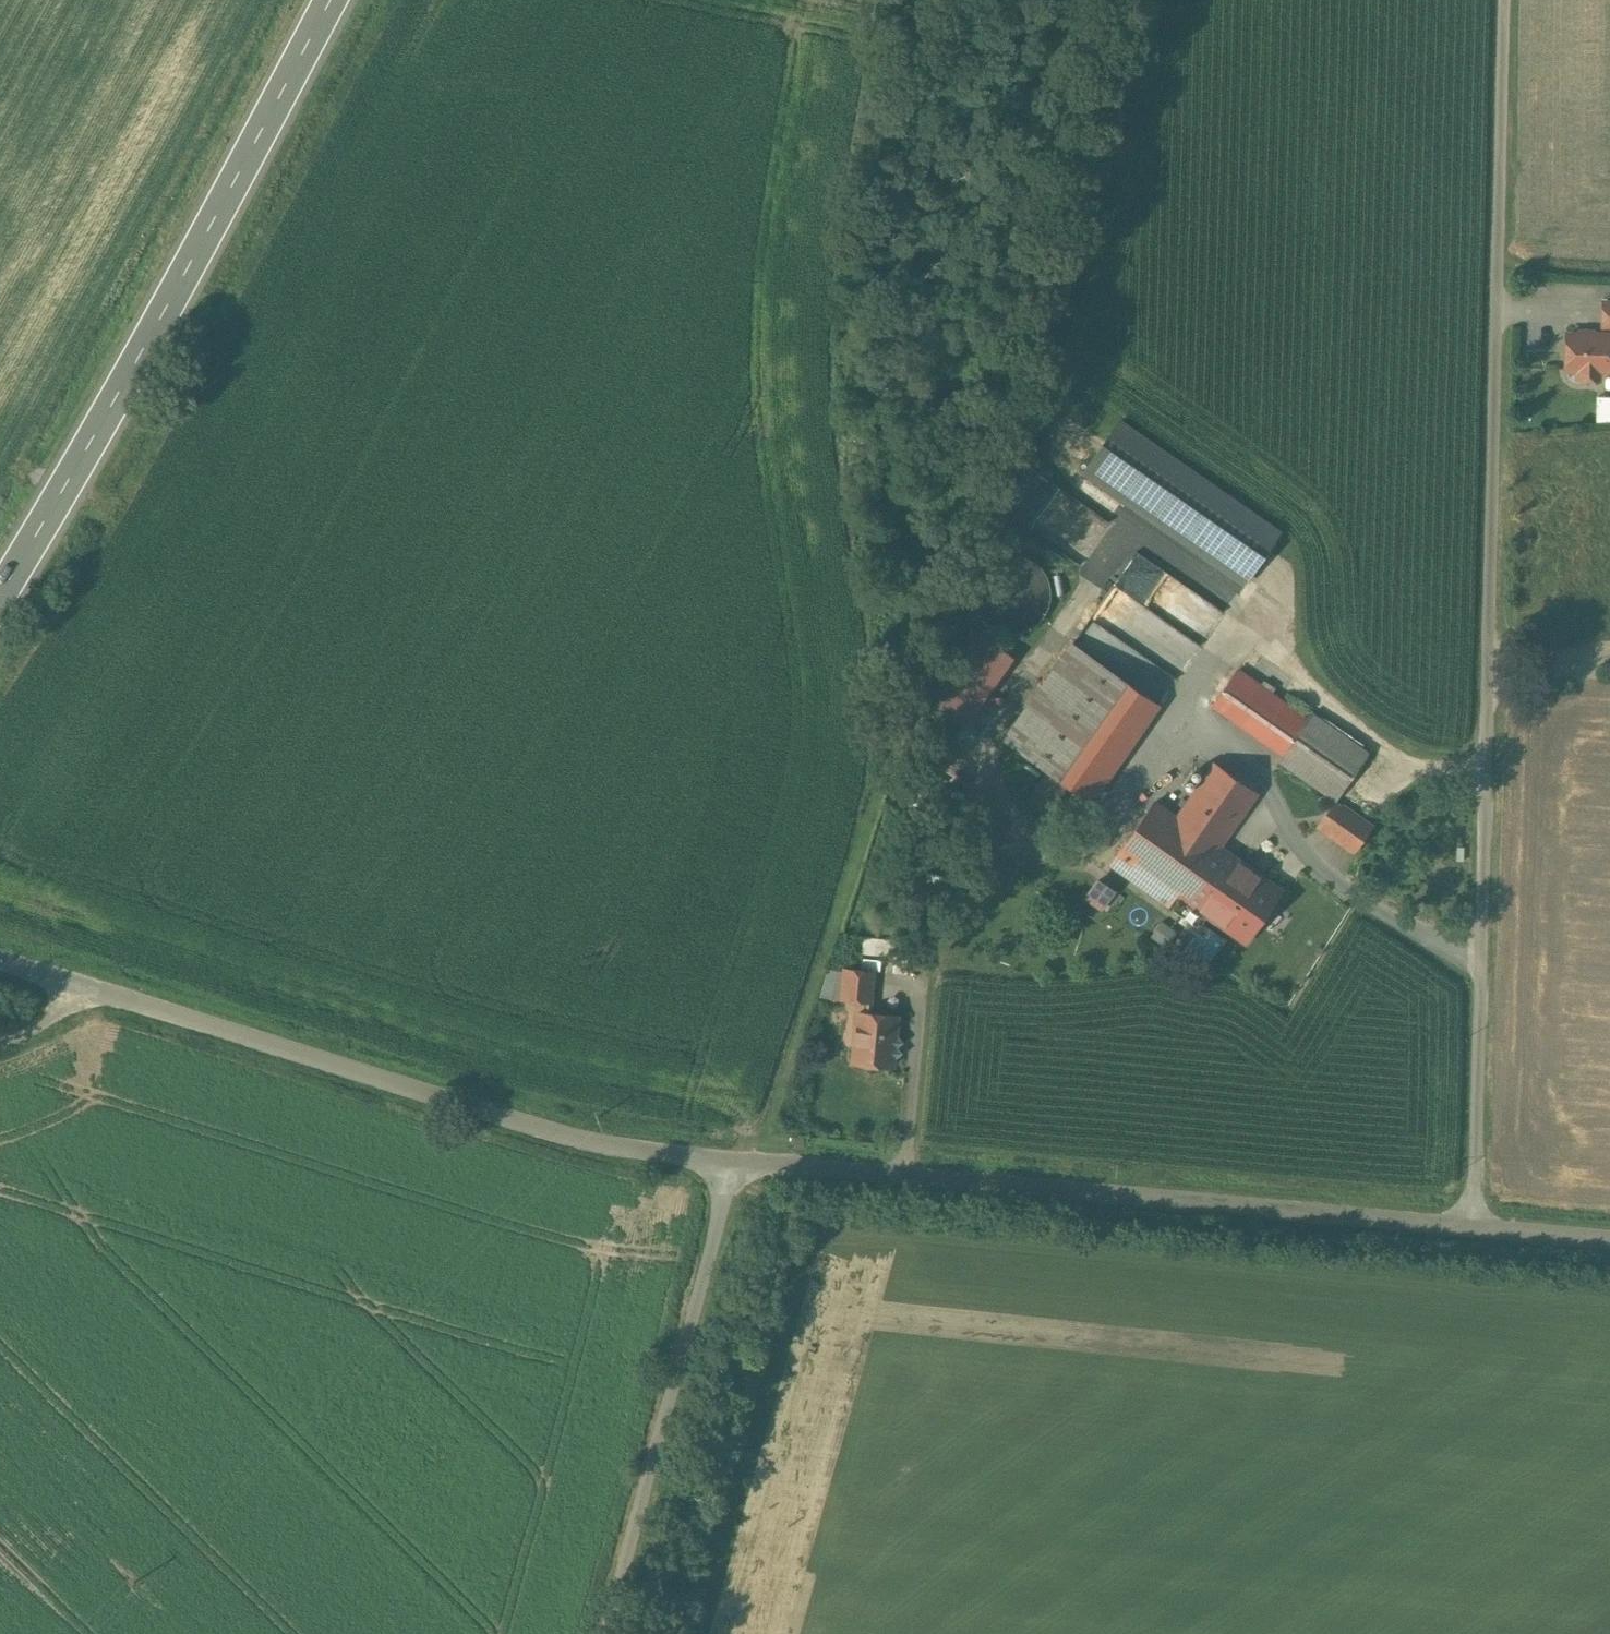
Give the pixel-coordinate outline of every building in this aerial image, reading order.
[(1567,334),(1567,369),(1579,369),(1579,378),(1598,378),(1598,369),(1609,370),(1609,334),(1567,334)] [(1596,420),(1609,420),(1609,394),(1597,394),(1596,420)] [(1119,419),(1082,474),(1244,585),(1281,530),(1119,419)] [(1085,556),(1111,520),(1043,474),(1018,509),(1085,556)] [(1202,642),(1148,608),(1171,571),(1134,548),(1091,617),(1182,674),(1202,642)] [(922,695),(964,725),(1014,655),(972,624),(922,695)] [(1076,781),(1094,793),(1164,692),(1075,630),(1004,731),(1050,763),(1076,781)] [(1316,714),(1246,666),(1223,699),(1292,748),(1286,757),(1344,797),(1379,746),(1321,706),(1316,714)] [(1261,787),(1219,758),(1179,816),(1151,798),(1107,862),(1190,919),(1198,907),(1245,939),(1281,887),(1221,846),(1261,787)] [(1058,807),(1076,781),(1050,763),(1032,789),(1058,807)] [(1327,821),(1364,847),(1381,823),(1344,797),(1327,821)] [(1097,875),(1083,895),(1102,908),(1116,887),(1097,875)] [(843,998),(871,1000),(874,971),(846,969),(843,998)] [(896,1035),(898,1016),(858,1012),(854,1061),(893,1065),(894,1057),(900,1052),(895,1046),(902,1041),(896,1035)]
